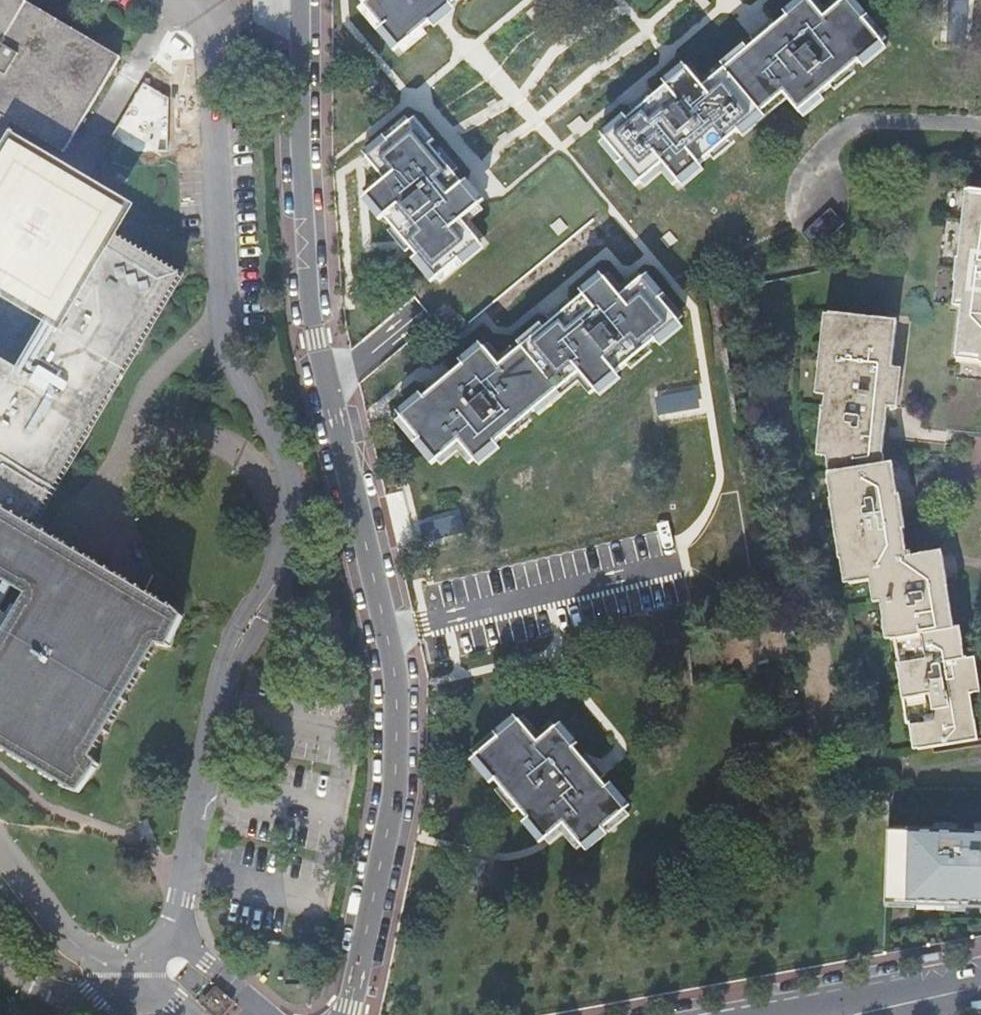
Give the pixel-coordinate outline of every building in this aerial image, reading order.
[(63,150),(119,56),(24,0),(0,0),(0,164),(23,127),(33,132),(63,150)] [(366,3),(384,24),(385,26),(402,47),(425,28),(432,22),(454,4),(458,0),(370,0),(366,3)] [(654,92),(633,109),(625,116),(602,134),(619,154),(620,156),(638,178),(660,159),(676,178),(697,161),(708,151),(729,134),(737,128),(782,91),(797,111),(819,93),(830,84),(851,67),(858,61),(881,43),(864,22),(863,20),(846,0),(843,0),(822,17),(808,0),(805,0),(786,16),(779,21),(757,39),(747,48),(701,85),(686,66),(665,83),(654,92)] [(805,0),(794,0),(781,10),(786,16),(805,0)] [(822,17),(843,0),(834,0),(823,9),(815,0),(808,0),(822,17)] [(863,20),(867,17),(853,0),(846,0),(863,20)] [(378,29),(384,24),(366,3),(361,7),(378,29)] [(454,4),(432,22),(436,26),(445,19),(458,8),(454,4)] [(753,34),(757,39),(779,21),(775,17),(760,28),(753,34)] [(869,18),(864,22),(881,43),(886,39),(869,18)] [(380,31),(397,51),(402,47),(385,26),(380,31)] [(425,28),(402,47),(406,51),(429,32),(425,28)] [(701,85),(747,48),(743,43),(702,75),(691,62),(686,66),(701,85)] [(884,47),(881,43),(858,61),(862,65),(884,47)] [(661,78),(665,83),(686,66),(682,61),(661,78)] [(851,67),(830,84),(834,89),(855,72),(851,67)] [(629,105),(633,109),(654,92),(650,87),(629,105)] [(782,91),(737,128),(741,134),(781,101),(793,115),(797,111),(782,91)] [(823,98),(819,93),(797,111),(801,116),(823,98)] [(384,125),(387,130),(408,113),(405,109),(384,125)] [(413,109),(408,113),(427,137),(432,133),(413,109)] [(598,129),(602,134),(625,116),(621,111),(598,129)] [(435,273),(455,257),(458,254),(479,238),(461,215),(479,200),(460,177),(454,170),(436,148),(427,137),(408,113),(387,130),(385,131),(364,148),(384,173),(366,188),(383,210),(393,222),(409,242),(415,249),(435,273)] [(33,132),(23,127),(0,164),(0,168),(8,173),(33,132)] [(360,144),(364,148),(385,131),(382,127),(360,144)] [(614,158),(619,154),(602,134),(598,138),(614,158)] [(734,140),(729,134),(708,151),(713,157),(734,140)] [(441,144),(436,148),(454,170),(459,166),(441,144)] [(362,184),(366,188),(384,173),(364,148),(359,152),(376,172),(362,184)] [(633,182),(638,178),(620,156),(615,160),(633,182)] [(671,182),(676,178),(660,159),(638,178),(642,183),(660,168),(671,182)] [(697,161),(676,178),(680,183),(701,166),(697,161)] [(67,775),(66,782),(82,791),(100,762),(90,750),(153,643),(168,644),(187,613),(170,603),(164,609),(52,542),(27,528),(178,274),(8,173),(0,168),(0,252),(64,289),(18,368),(0,358),(0,576),(27,592),(0,638),(0,735),(67,775)] [(465,173),(460,177),(479,200),(483,196),(465,173)] [(379,213),(383,210),(366,188),(361,192),(379,213)] [(951,356),(980,359),(980,196),(966,194),(951,356)] [(483,205),(479,200),(461,215),(479,238),(484,233),(469,217),(483,205)] [(848,227),(833,212),(804,238),(818,254),(848,227)] [(405,246),(409,242),(393,222),(388,226),(405,246)] [(479,238),(458,254),(463,260),(483,243),(479,238)] [(430,277),(435,273),(415,249),(410,253),(430,277)] [(460,262),(455,257),(435,273),(439,279),(460,262)] [(609,272),(603,276),(618,295),(642,276),(638,271),(620,286),(609,272)] [(578,288),(582,293),(603,276),(599,272),(578,288)] [(646,273),(642,276),(659,298),(664,295),(646,273)] [(456,435),(473,455),(493,438),(504,429),(525,412),(532,406),(555,388),(578,369),(594,388),(615,371),(626,362),(648,345),(655,339),(677,321),(661,300),(659,298),(642,276),(618,295),(603,276),(582,293),(571,302),(549,319),(542,325),(519,344),(497,362),(482,344),(461,360),(450,369),(428,386),(421,392),(398,409),(415,430),(417,433),(433,453),(456,435)] [(665,296),(661,300),(677,321),(682,317),(665,296)] [(545,315),(549,319),(571,302),(567,298),(545,315)] [(515,339),(519,344),(542,325),(538,320),(515,339)] [(905,724),(918,723),(922,750),(975,742),(968,696),(971,696),(965,661),(962,661),(958,630),(952,630),(940,558),(910,562),(909,557),(905,558),(902,536),(906,535),(901,501),(896,501),(890,468),(883,469),(881,458),(885,412),(888,412),(893,373),(891,373),(894,326),(831,320),(829,350),(826,349),(823,377),(825,378),(822,412),(820,412),(816,452),(832,454),(839,496),(828,498),(836,559),(849,557),(852,582),(878,579),(882,600),(878,601),(881,622),(891,621),(894,640),(905,639),(909,663),(896,664),(905,724)] [(681,325),(677,321),(655,339),(658,344),(681,325)] [(457,354),(461,360),(482,344),(478,338),(457,354)] [(487,340),(482,344),(497,362),(519,344),(515,339),(498,353),(487,340)] [(652,349),(648,345),(626,362),(630,367),(652,349)] [(424,381),(428,386),(450,369),(446,364),(424,381)] [(589,393),(594,388),(578,369),(555,388),(559,393),(577,378),(589,393)] [(619,376),(615,371),(594,388),(598,393),(619,376)] [(395,404),(398,409),(421,392),(417,387),(395,404)] [(536,411),(559,393),(555,388),(532,406),(536,411)] [(410,434),(415,430),(398,409),(393,413),(410,434)] [(529,417),(525,412),(504,429),(508,434),(529,417)] [(428,457),(433,453),(417,433),(412,437),(428,457)] [(467,459),(473,455),(456,435),(433,453),(437,459),(456,444),(467,459)] [(493,438),(473,455),(476,460),(497,443),(493,438)] [(481,727),(484,732),(505,716),(502,711),(481,727)] [(511,712),(505,716),(519,734),(525,730),(511,712)] [(545,821),(549,827),(563,846),(583,830),(587,828),(608,812),(592,790),(584,780),(567,758),(559,747),(543,725),(523,740),(519,734),(505,716),(484,732),(482,734),(460,750),(479,775),(485,783),(501,804),(510,815),(526,836),(545,821)] [(525,730),(519,734),(523,740),(543,725),(539,720),(525,730)] [(548,721),(543,725),(559,747),(565,744),(548,721)] [(456,746),(460,750),(482,734),(478,729),(456,746)] [(473,779),(479,775),(460,750),(455,754),(473,779)] [(573,754),(567,758),(584,780),(589,776),(573,754)] [(496,808),(501,804),(485,783),(480,786),(496,808)] [(597,786),(592,790),(608,812),(614,808),(597,786)] [(612,817),(608,812),(587,828),(590,833),(612,817)] [(520,840),(526,836),(510,815),(504,819),(520,840)] [(543,831),(549,827),(545,821),(526,836),(530,841),(543,831)] [(563,846),(549,827),(543,831),(557,849),(563,846)] [(583,830),(563,846),(566,851),(587,835),(583,830)] [(888,832),(887,902),(980,904),(980,834),(888,832)] [(214,1014),(227,1014),(238,1003),(220,985),(202,1004),(214,1014)]
